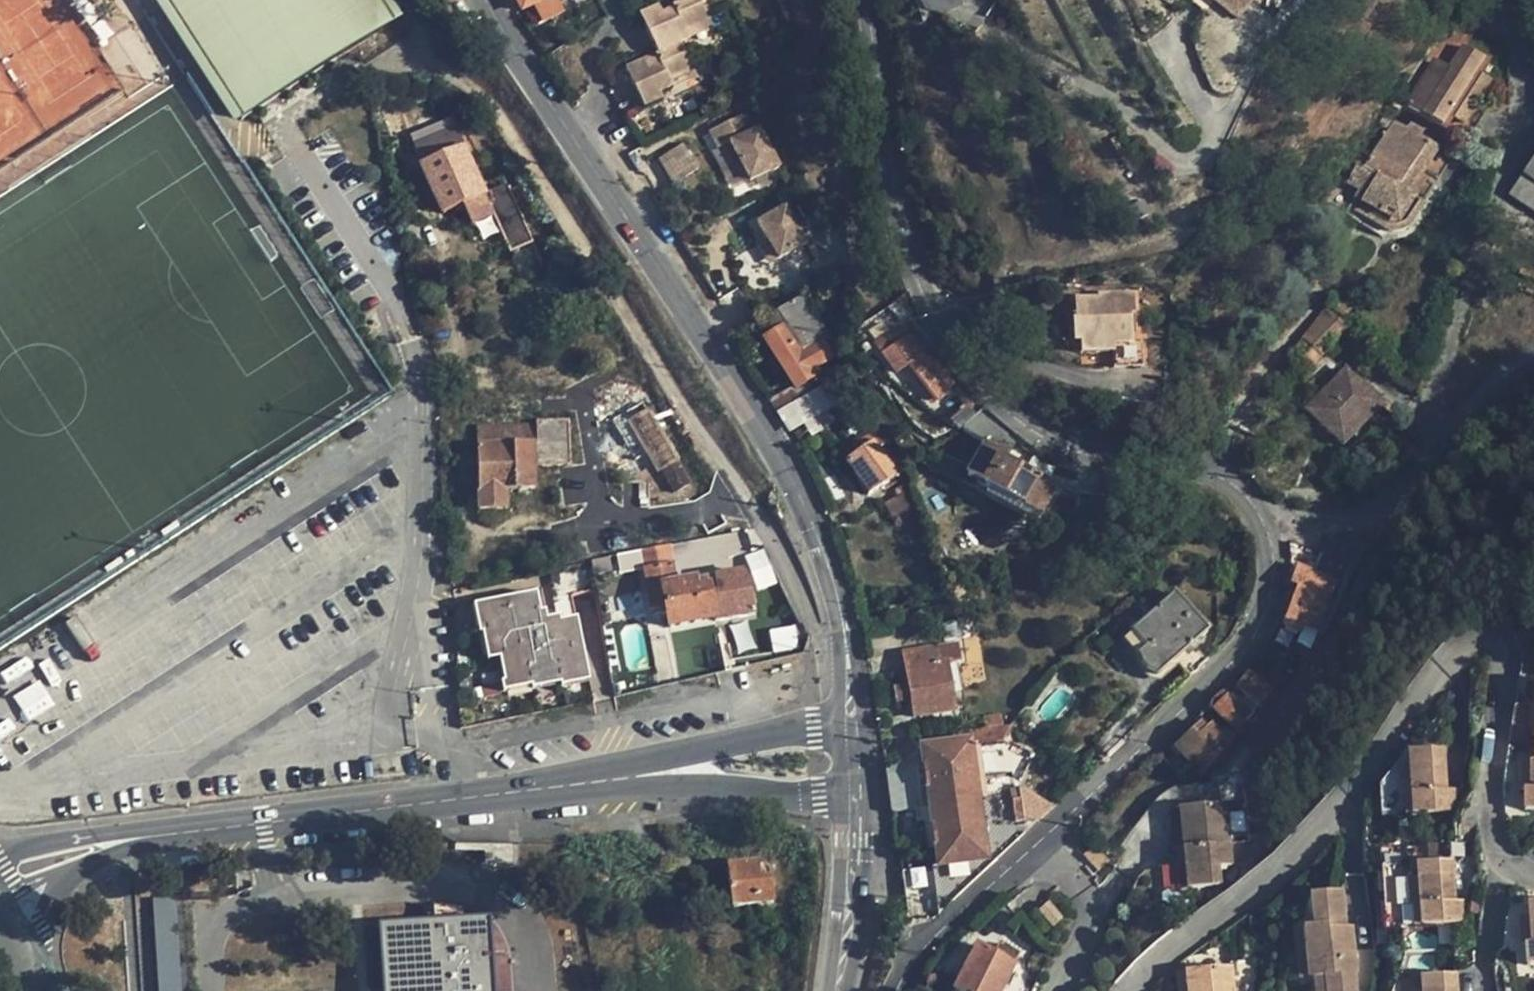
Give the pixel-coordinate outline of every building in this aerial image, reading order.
[(391,18),(380,0),(163,0),(238,116),(253,107),(391,18)] [(523,11),(534,6),(543,23),(563,12),(557,0),(518,0),(523,11)] [(696,31),(693,24),(716,12),(710,0),(681,0),(677,2),(679,7),(668,12),(666,8),(662,2),(643,12),(662,48),(685,37),(696,31)] [(1238,21),(1256,0),(1213,0),(1238,21)] [(677,2),(666,8),(668,12),(679,7),(677,2)] [(719,19),(716,12),(693,24),(696,31),(719,19)] [(672,77),(699,62),(685,37),(662,48),(659,51),(659,52),(661,56),(649,63),(647,58),(646,58),(629,68),(649,106),(664,98),(667,96),(664,91),(676,84),(672,77)] [(1435,60),(1408,103),(1444,126),(1452,113),(1466,121),(1492,79),(1479,70),(1486,58),(1464,44),(1450,68),(1435,60)] [(659,52),(647,58),(649,63),(661,56),(659,52)] [(703,70),(699,62),(672,77),(676,84),(703,70)] [(749,114),(714,132),(723,148),(734,142),(754,181),(782,166),(763,128),(757,131),(749,114)] [(1347,179),(1360,188),(1366,192),(1361,201),(1360,203),(1389,223),(1398,224),(1402,222),(1407,218),(1419,199),(1409,192),(1437,147),(1420,136),(1424,130),(1413,123),(1409,129),(1385,114),(1380,122),(1389,129),(1365,168),(1358,163),(1347,179)] [(438,130),(412,141),(416,151),(442,140),(438,130)] [(442,140),(416,151),(442,210),(463,200),(472,220),(491,212),(509,249),(530,239),(504,181),(482,191),(479,185),(456,134),(442,140)] [(734,142),(723,148),(742,187),(754,181),(734,142)] [(1533,181),(1533,161),(1525,175),(1533,181)] [(501,175),(479,185),(482,191),(504,181),(501,175)] [(1533,208),(1533,181),(1525,175),(1512,193),(1533,208)] [(1354,196),(1361,201),(1366,192),(1360,188),(1354,196)] [(786,208),(758,226),(769,243),(780,261),(783,259),(809,243),(786,208)] [(769,243),(760,249),(771,267),(780,261),(769,243)] [(803,296),(778,312),(785,324),(765,337),(796,386),(797,388),(814,377),(811,371),(831,357),(825,347),(833,342),(803,296)] [(1124,347),(1123,336),(1121,318),(1127,318),(1126,297),(1092,299),(1092,302),(1068,303),(1069,319),(1062,319),(1063,344),(1070,345),(1071,357),(1104,356),(1105,370),(1134,370),(1133,347),(1124,347)] [(901,304),(892,310),(901,323),(910,316),(901,304)] [(1301,360),(1341,337),(1349,328),(1326,307),(1292,352),(1301,360)] [(758,325),(765,337),(785,324),(778,312),(758,325)] [(874,344),(883,356),(911,335),(902,324),(874,344)] [(919,333),(913,337),(930,361),(937,356),(919,333)] [(957,383),(937,356),(930,361),(913,337),(911,335),(883,356),(897,375),(909,367),(936,403),(952,391),(950,388),(957,383)] [(1312,371),(1341,337),(1301,360),(1312,371)] [(1337,365),(1367,392),(1370,390),(1333,356),(1296,396),(1304,404),(1313,395),(1311,393),(1337,365)] [(1340,422),(1367,392),(1337,365),(1311,393),(1313,395),(1304,404),(1328,426),(1336,417),(1340,422)] [(852,392),(840,372),(820,385),(780,411),(792,430),(815,416),(828,407),(852,392)] [(796,386),(770,402),(776,413),(780,411),(820,385),(814,377),(797,388),(796,386)] [(949,418),(960,430),(963,428),(977,415),(984,408),(982,406),(973,397),(949,418)] [(658,469),(672,492),(692,481),(645,401),(628,411),(630,413),(626,416),(648,452),(658,469)] [(836,420),(828,407),(815,416),(823,429),(836,420)] [(986,439),(996,418),(984,408),(977,415),(963,428),(985,441),(986,439)] [(617,421),(638,458),(648,452),(626,416),(617,421)] [(478,427),(530,425),(530,417),(478,423),(478,427)] [(1332,430),(1340,422),(1336,417),(1328,426),(1332,430)] [(1019,437),(996,418),(986,439),(1008,452),(1011,453),(1019,437)] [(538,443),(532,443),(534,466),(534,467),(571,466),(570,438),(570,430),(569,421),(537,423),(538,443)] [(531,436),(530,425),(478,427),(479,445),(532,443),(531,436)] [(880,427),(871,434),(875,440),(847,460),(870,492),(905,468),(886,441),(888,439),(880,427)] [(842,453),(847,460),(875,440),(871,434),(842,453)] [(1006,457),(1008,452),(986,439),(985,441),(969,474),(1042,514),(1058,484),(1006,457)] [(506,492),(534,491),(534,467),(534,466),(532,443),(479,445),(480,511),(506,510),(506,492)] [(635,459),(645,476),(658,469),(648,452),(638,458),(635,459)] [(659,500),(672,492),(658,469),(645,476),(659,500)] [(902,493),(886,501),(893,519),(914,509),(907,484),(901,485),(902,493)] [(737,532),(681,540),(683,559),(698,557),(700,570),(741,564),(737,532)] [(1339,541),(1330,537),(1324,550),(1324,551),(1344,558),(1357,564),(1366,544),(1366,541),(1339,541)] [(673,564),(669,546),(640,552),(644,570),(659,567),(673,564)] [(1344,558),(1324,551),(1316,573),(1299,566),(1295,576),(1302,579),(1299,587),(1285,625),(1302,631),(1305,624),(1319,629),(1344,558)] [(610,558),(596,561),(599,575),(613,573),(610,558)] [(662,582),(675,580),(673,564),(659,567),(662,582)] [(644,570),(648,591),(655,589),(654,584),(662,582),(659,567),(644,570)] [(1292,584),(1299,587),(1302,579),(1295,576),(1292,584)] [(706,579),(694,582),(695,589),(708,587),(706,579)] [(695,589),(694,582),(676,585),(675,580),(662,582),(663,587),(655,589),(659,608),(667,606),(671,628),(714,619),(708,587),(695,589)] [(655,589),(648,591),(652,609),(659,608),(655,589)] [(1141,663),(1150,672),(1158,677),(1208,630),(1175,594),(1133,632),(1146,648),(1139,655),(1141,663)] [(531,682),(543,679),(555,677),(555,673),(568,671),(570,676),(577,674),(588,672),(577,619),(561,623),(561,626),(552,627),(551,620),(547,620),(538,622),(537,615),(541,614),(537,595),(483,606),(488,633),(492,633),(497,660),(500,660),(505,684),(530,679),(531,682)] [(480,635),(483,635),(488,633),(483,606),(475,608),(480,635)] [(546,613),(541,614),(537,615),(538,622),(547,620),(546,613)] [(560,618),(551,620),(552,627),(561,626),(561,623),(560,618)] [(968,621),(941,625),(944,641),(971,636),(968,621)] [(488,633),(483,635),(488,661),(497,660),(492,633),(488,633)] [(958,644),(945,646),(903,653),(908,685),(893,687),(896,705),(911,703),(914,719),(955,713),(947,665),(961,662),(958,644)] [(590,681),(588,672),(577,674),(579,684),(590,681)] [(1236,687),(1243,692),(1255,677),(1248,672),(1236,687)] [(562,687),(579,684),(577,674),(570,676),(559,678),(561,685),(562,687)] [(559,676),(555,677),(543,679),(545,687),(561,685),(559,678),(559,676)] [(1255,677),(1243,692),(1234,702),(1224,692),(1210,705),(1234,731),(1263,702),(1273,690),(1255,677)] [(40,679),(13,695),(27,720),(54,704),(40,679)] [(504,693),(532,687),(531,682),(530,679),(505,684),(502,685),(504,693)] [(533,690),(545,687),(543,679),(531,682),(532,687),(533,690)] [(983,719),(984,728),(1004,725),(1003,716),(983,719)] [(1202,722),(1175,747),(1200,772),(1229,743),(1212,726),(1209,729),(1202,722)] [(937,866),(902,871),(906,901),(936,897),(940,914),(1025,834),(1024,821),(1039,822),(1053,808),(1021,789),(1036,756),(1013,746),(1009,724),(1004,725),(984,728),(987,748),(973,750),(971,741),(921,748),(929,808),(935,848),(937,866)] [(984,728),(970,731),(967,732),(913,740),(896,759),(896,767),(887,769),(894,814),(901,812),(915,810),(929,808),(921,748),(971,741),(973,750),(987,748),(984,728)] [(1523,790),(1523,810),(1533,810),(1533,747),(1531,747),(1532,762),(1533,790),(1523,790)] [(1383,817),(1408,815),(1407,794),(1411,794),(1408,753),(1413,752),(1412,748),(1409,749),(1382,786),(1383,817)] [(1443,750),(1413,752),(1408,753),(1411,794),(1407,794),(1408,815),(1455,812),(1453,790),(1446,790),(1443,750)] [(1519,790),(1523,790),(1533,790),(1532,762),(1519,762),(1519,790)] [(1212,779),(1215,805),(1228,804),(1232,843),(1247,841),(1240,776),(1212,779)] [(1215,805),(1181,810),(1186,848),(1232,843),(1228,804),(1215,805)] [(929,848),(935,848),(929,808),(915,810),(917,824),(925,824),(929,848)] [(1176,850),(1186,848),(1181,810),(1172,811),(1176,850)] [(1433,843),(1435,863),(1451,862),(1449,842),(1433,843)] [(1186,848),(1190,888),(1223,884),(1222,866),(1234,865),(1232,843),(1186,848)] [(1110,862),(1102,852),(1098,848),(1089,857),(1101,870),(1110,862)] [(1181,889),(1190,888),(1186,848),(1176,850),(1178,866),(1181,889)] [(1451,862),(1435,863),(1417,864),(1418,879),(1420,906),(1413,907),(1415,927),(1447,924),(1463,923),(1462,903),(1454,903),(1451,862)] [(758,863),(729,866),(733,907),(774,903),(772,878),(760,879),(758,863)] [(1388,929),(1415,927),(1413,907),(1410,906),(1408,880),(1418,879),(1417,864),(1383,867),(1388,929)] [(1181,889),(1178,866),(1160,869),(1163,891),(1181,889)] [(1410,906),(1413,907),(1420,906),(1418,879),(1408,880),(1410,906)] [(1324,990),(1354,990),(1353,974),(1357,973),(1354,942),(1347,942),(1346,933),(1342,892),(1312,895),(1314,922),(1318,922),(1318,927),(1302,928),(1304,949),(1314,948),(1315,963),(1322,964),(1324,990)] [(159,990),(181,990),(174,897),(152,898),(159,990)] [(465,922),(464,914),(464,904),(435,906),(436,924),(465,922)] [(1051,904),(1043,912),(1056,926),(1064,918),(1051,904)] [(479,913),(464,914),(465,922),(479,921),(479,913)] [(1523,946),(1528,946),(1533,945),(1530,919),(1521,920),(1523,946)] [(494,990),(490,921),(479,921),(465,922),(436,924),(379,928),(384,990),(494,990)] [(1464,935),(1463,923),(1447,924),(1448,942),(1457,942),(1464,935)] [(1322,964),(1315,963),(1314,948),(1304,949),(1302,928),(1297,928),(1301,980),(1315,979),(1316,990),(1324,990),(1322,964)] [(1353,932),(1346,933),(1347,942),(1354,942),(1353,932)] [(1000,945),(994,956),(1015,965),(1020,954),(1000,945)] [(1015,965),(994,956),(976,947),(954,990),(956,990),(1002,990),(1015,965)] [(1186,970),(1188,990),(1232,990),(1230,966),(1186,970)] [(1177,990),(1188,990),(1186,970),(1176,971),(1177,990)] [(1453,974),(1420,976),(1421,990),(1454,990),(1453,974)]
